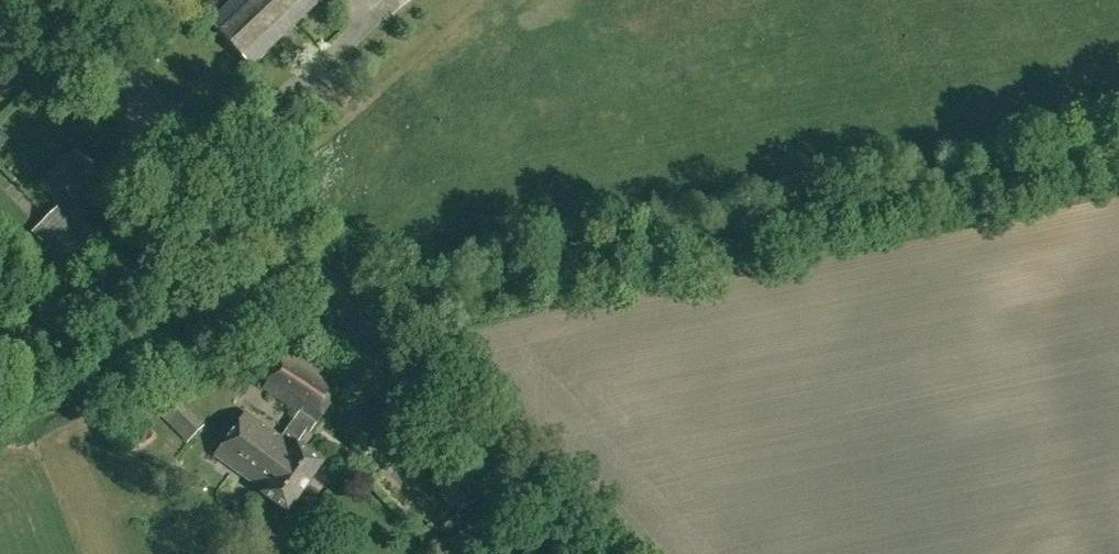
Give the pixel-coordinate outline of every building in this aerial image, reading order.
[(252,64),(320,0),(233,0),(211,21),(252,64)] [(49,174),(75,200),(100,175),(75,150),(49,174)] [(48,248),(45,252),(59,267),(86,239),(58,208),(42,223),(33,232),(48,248)] [(261,492),(288,511),(323,462),(297,443),(307,428),(311,430),(342,383),(289,348),(263,387),(297,414),(281,436),(246,412),(215,455),(263,490),(261,492)] [(158,413),(186,442),(204,425),(179,399),(176,401),(158,413)] [(440,518),(447,529),(460,520),(453,509),(440,518)]
